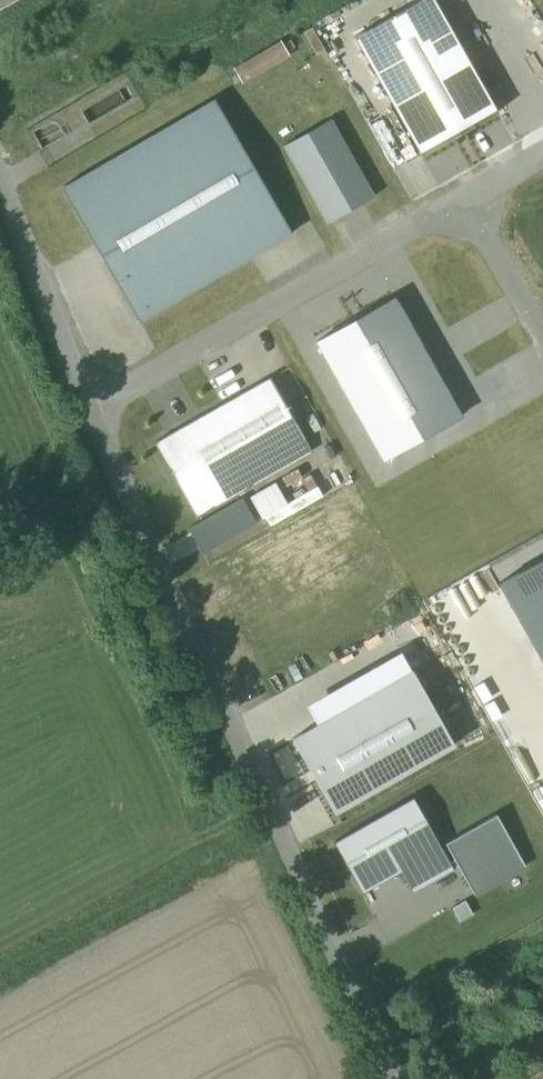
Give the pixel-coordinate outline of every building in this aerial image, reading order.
[(354,36),(420,154),(497,111),(434,0),(419,0),(354,36)] [(282,43),(235,70),(242,82),(289,56),(282,43)] [(214,99),(61,188),(138,322),(291,233),(214,99)] [(330,119),(283,145),(326,222),(373,195),(330,119)] [(394,298),(316,342),(383,460),(460,417),(394,298)] [(270,378),(154,443),(195,517),(312,451),(270,378)] [(499,584),(542,663),(542,558),(499,584)] [(306,705),(317,725),(412,671),(402,651),(306,705)] [(334,813),(454,745),(412,671),(317,725),(292,739),(334,813)] [(412,798),(333,842),(362,894),(401,872),(412,892),(452,869),(412,798)] [(524,866),(496,815),(445,843),(473,894),(524,866)]
